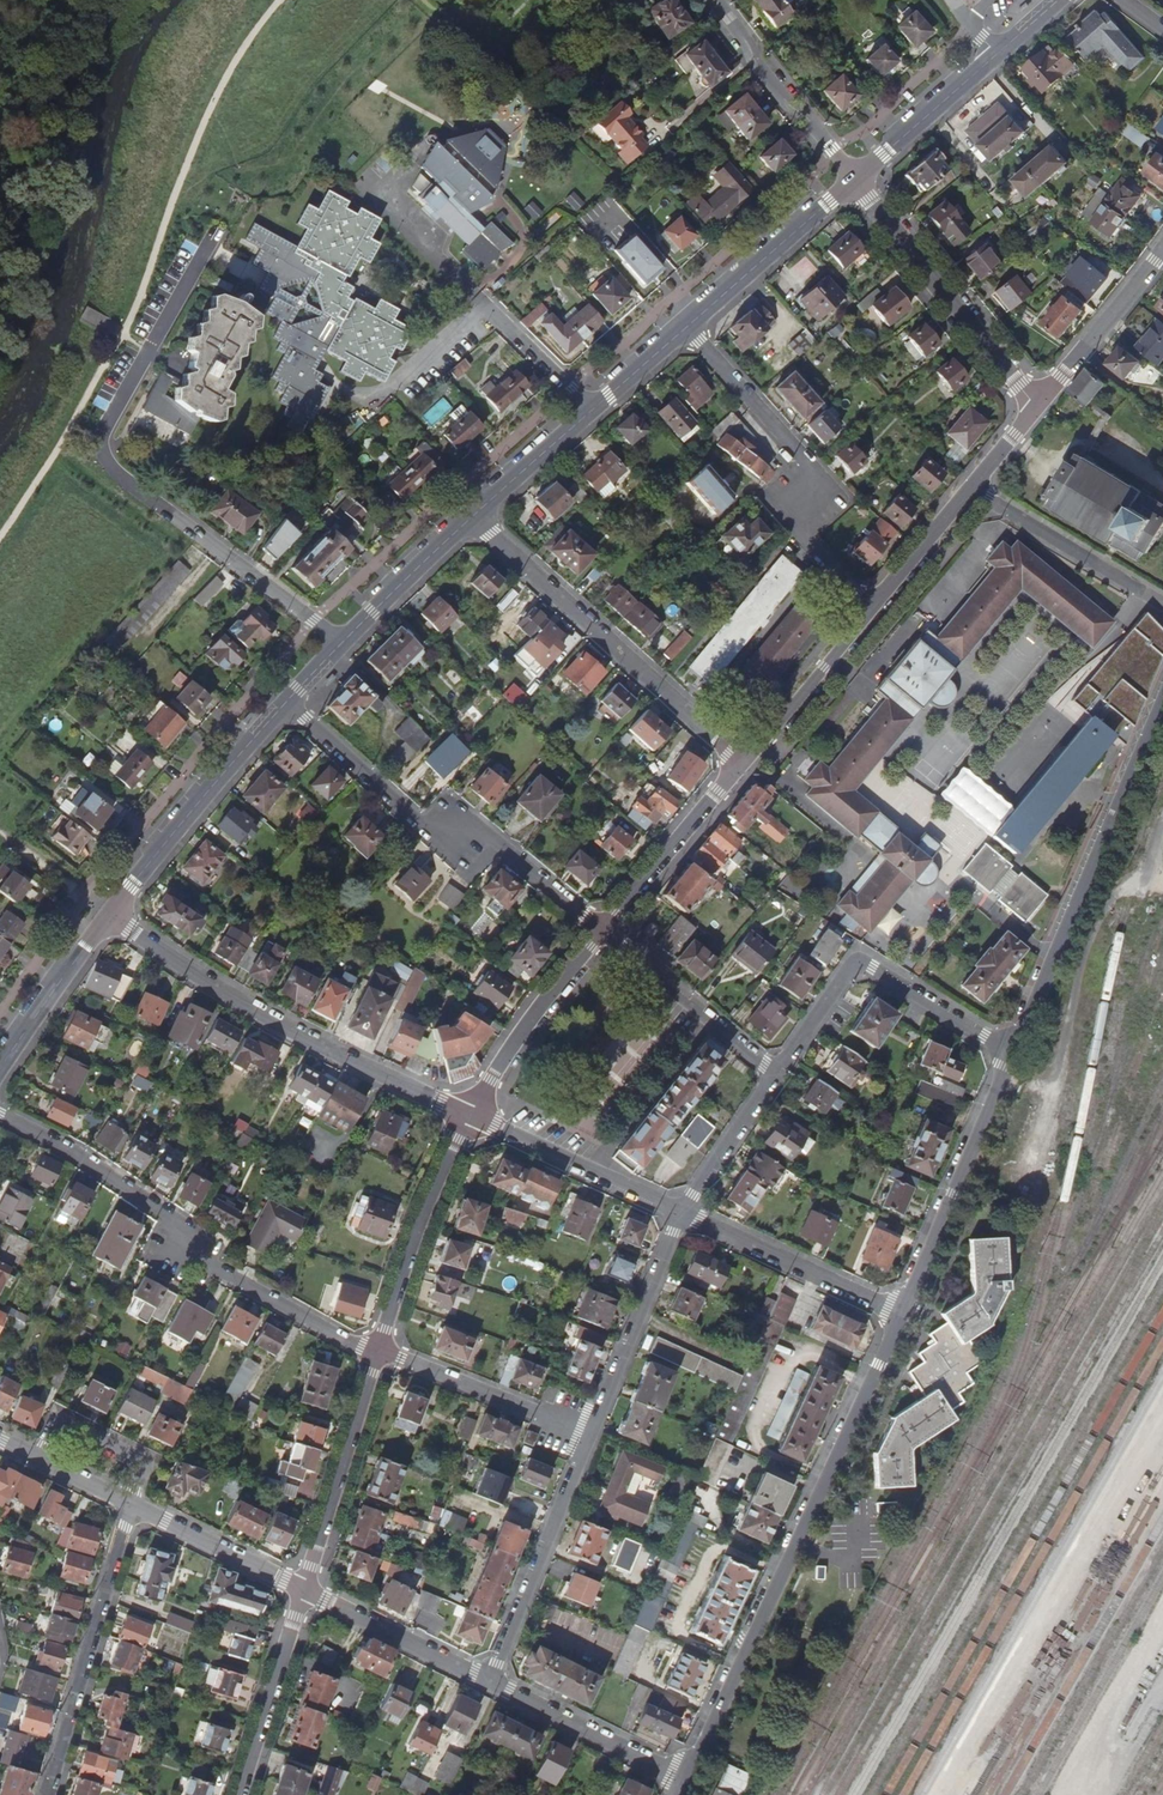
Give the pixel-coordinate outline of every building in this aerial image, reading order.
[(689,23),(674,0),(665,0),(649,11),(668,38),(689,23)] [(772,27),(797,9),(791,0),(752,0),(772,27)] [(1079,27),(1068,37),(1088,60),(1105,46),(1129,74),(1146,60),(1137,50),(1139,48),(1118,25),(1114,28),(1100,12),(1096,15),(1094,13),(1082,24),(1080,23),(1077,26),(1079,27)] [(896,27),(913,46),(929,32),(912,13),(896,27)] [(728,73),(704,41),(696,47),(693,44),(688,48),(689,49),(677,58),(689,74),(697,67),(704,77),(703,78),(702,80),(702,82),(703,85),(706,86),(707,86),(709,85),(710,86),(728,73)] [(1078,63),(1061,45),(1056,50),(1051,45),(1026,68),(1033,76),(1029,80),(1035,86),(1039,83),(1046,92),(1078,63)] [(886,52),(880,46),(864,60),(879,77),(898,60),(889,50),(886,52)] [(822,91),(840,111),(858,95),(851,86),(859,79),(846,65),(838,73),(840,75),(822,91)] [(737,125),(757,109),(747,95),(727,111),(737,125)] [(967,131),(979,144),(988,136),(982,130),(996,117),(1002,124),(1011,116),(1000,103),(967,131)] [(630,116),(620,105),(602,122),(626,150),(623,153),(630,162),(646,147),(640,139),(642,137),(627,119),(630,116)] [(757,109),(737,125),(749,139),(768,124),(757,109)] [(730,131),(737,125),(727,111),(719,118),(730,131)] [(979,144),(992,161),(1006,149),(1008,152),(1015,146),(1012,143),(1025,132),(1011,116),(1002,124),(996,117),(982,130),(988,136),(979,144)] [(1149,138),(1128,123),(1122,132),(1142,147),(1149,138)] [(497,185),(506,147),(489,130),(446,142),(448,143),(441,150),(435,145),(422,169),(440,186),(437,190),(434,187),(421,200),(429,208),(431,206),(435,210),(438,213),(437,215),(454,233),(466,244),(461,250),(482,270),(492,260),(495,263),(499,253),(500,251),(501,250),(502,250),(512,244),(489,221),(487,224),(482,229),(465,212),(466,212),(468,214),(491,200),(487,196),(494,189),(496,190),(497,185)] [(781,141),(762,157),(774,171),(793,155),(781,141)] [(1014,179),(1029,196),(1068,163),(1053,146),(1014,179)] [(917,182),(924,190),(932,184),(934,186),(941,180),(939,177),(946,170),(943,167),(946,164),(933,149),(902,175),(912,186),(917,182)] [(1148,173),(1162,184),(1162,155),(1162,154),(1148,173)] [(753,189),(731,165),(716,179),(724,188),(704,205),(697,197),(687,205),(706,226),(715,218),(717,220),(753,189)] [(1093,173),(1087,182),(1096,189),(1102,180),(1093,173)] [(1106,203),(1125,216),(1141,195),(1129,187),(1132,184),(1124,178),(1111,196),(1106,203)] [(316,207),(307,202),(294,224),(304,229),(294,246),(253,223),(244,239),(259,247),(250,264),(265,272),(261,280),(256,288),(273,297),(264,313),(280,322),(272,338),(281,343),(276,351),(283,355),(269,378),(277,383),(273,391),(280,395),(275,404),(283,408),(278,416),(286,420),(281,428),(298,438),(307,422),(310,424),(329,389),(318,384),(323,376),(314,371),(321,358),(324,353),(342,363),(336,373),(356,384),(361,374),(381,385),(392,365),(387,362),(394,349),(399,353),(411,333),(391,322),(397,312),(378,301),(373,311),(354,300),(353,302),(346,299),(351,291),(352,288),(342,283),(345,278),(348,280),(359,260),(368,266),(380,244),(371,239),(382,220),(359,207),(355,214),(345,209),(349,202),(326,189),(316,207)] [(1101,189),(1096,196),(1106,203),(1111,196),(1101,189)] [(1106,203),(1096,196),(1083,215),(1113,235),(1125,216),(1106,203)] [(944,202),(928,214),(941,232),(946,229),(948,232),(944,235),(952,245),(967,232),(944,202)] [(682,218),(667,231),(672,237),(668,241),(677,252),(696,235),(682,218)] [(848,233),(827,250),(843,268),(863,251),(848,233)] [(663,256),(652,243),(628,264),(645,284),(662,270),(656,263),(663,256)] [(978,281),(997,265),(981,246),(963,261),(978,281)] [(1062,283),(1074,294),(1086,303),(1107,279),(1083,258),(1062,283)] [(232,285),(212,276),(209,283),(228,293),(232,285)] [(1010,310),(1029,295),(1014,277),(995,292),(1010,310)] [(496,290),(505,282),(502,278),(492,286),(496,290)] [(824,278),(798,300),(816,320),(842,298),(824,278)] [(629,299),(611,279),(593,295),(610,315),(629,299)] [(882,295),(869,306),(885,327),(908,308),(892,287),(882,295)] [(869,306),(882,295),(876,289),(857,304),(863,312),(869,306)] [(1086,303),(1074,294),(1070,299),(1067,296),(1058,307),(1056,306),(1055,307),(1052,306),(1050,308),(1052,310),(1050,312),(1052,314),(1044,323),(1060,338),(1084,310),(1082,309),(1086,303)] [(235,302),(217,295),(208,298),(207,310),(201,312),(200,323),(194,325),(192,337),(185,340),(184,353),(189,356),(186,370),(190,372),(189,373),(189,374),(180,376),(180,382),(161,372),(159,375),(141,409),(189,435),(198,420),(211,425),(218,422),(219,410),(227,408),(228,395),(220,391),(227,379),(227,375),(232,373),(233,361),(240,358),(241,347),(248,345),(249,333),(255,331),(256,317),(240,305),(238,308),(233,305),(235,302)] [(581,340),(566,323),(562,328),(547,312),(548,311),(541,303),(530,313),(537,320),(538,320),(566,352),(581,340)] [(737,337),(733,341),(742,351),(774,322),(758,303),(730,328),(737,337)] [(566,323),(581,340),(602,321),(587,305),(566,323)] [(1158,360),(1162,354),(1162,311),(1161,310),(1134,343),(1158,360)] [(521,321),(528,328),(537,320),(530,313),(521,321)] [(922,325),(907,337),(922,357),(938,344),(922,325)] [(815,342),(805,330),(788,345),(799,357),(815,342)] [(1121,342),(1108,359),(1126,372),(1139,356),(1121,342)] [(464,361),(450,373),(455,379),(469,367),(464,361)] [(951,361),(936,373),(950,392),(966,379),(951,361)] [(693,367),(676,381),(690,396),(685,400),(695,411),(713,395),(703,383),(696,375),(698,373),(693,367)] [(1089,370),(1069,393),(1088,409),(1091,406),(1093,403),(1107,385),(1089,370)] [(486,399),(498,413),(527,387),(515,373),(496,390),(489,383),(481,391),(487,399),(486,399)] [(817,407),(819,406),(789,373),(772,388),(801,421),(803,419),(817,407)] [(695,424),(674,400),(658,414),(679,437),(695,424)] [(1093,450),(1112,417),(1106,413),(1093,403),(1091,406),(1088,409),(1089,410),(1102,419),(1084,447),(1079,455),(1087,460),(1088,458),(1093,450)] [(444,435),(456,450),(481,428),(469,414),(468,414),(461,406),(450,416),(457,424),(444,435)] [(822,412),(817,407),(803,419),(808,425),(822,412)] [(967,408),(946,434),(964,450),(986,425),(967,408)] [(838,429),(822,412),(808,425),(806,427),(821,444),(838,429)] [(724,434),(725,433),(739,420),(732,413),(712,431),(719,438),(724,434)] [(636,422),(631,417),(616,430),(630,446),(648,431),(639,420),(636,422)] [(739,420),(725,433),(724,434),(725,434),(737,444),(740,439),(756,450),(752,455),(773,472),(777,467),(772,463),(775,460),(739,420)] [(725,434),(716,445),(737,462),(745,450),(737,444),(725,434)] [(740,439),(737,444),(745,450),(752,455),(756,450),(740,439)] [(389,486),(402,500),(442,463),(424,444),(416,450),(422,457),(389,486)] [(849,445),(835,458),(850,475),(865,463),(849,445)] [(752,455),(745,450),(737,462),(765,484),(774,473),(773,472),(752,455)] [(611,484),(626,471),(610,454),(583,477),(596,491),(598,491),(604,498),(614,488),(611,484)] [(1088,458),(1087,460),(1079,455),(1074,464),(1070,462),(1062,476),(1057,484),(1051,494),(1043,489),(1037,499),(1056,511),(1054,513),(1062,518),(1064,516),(1111,545),(1112,544),(1140,561),(1145,552),(1147,553),(1162,527),(1162,506),(1141,493),(1141,492),(1095,464),(1096,462),(1088,458)] [(925,461),(911,479),(930,494),(943,477),(925,461)] [(706,466),(686,483),(712,514),(733,497),(706,466)] [(580,504),(588,496),(575,482),(567,489),(580,504)] [(552,483),(533,500),(550,520),(570,501),(552,483)] [(227,492),(213,511),(244,534),(257,514),(227,492)] [(326,532),(343,548),(359,532),(356,529),(368,518),(347,497),(332,513),(327,509),(315,521),(321,527),(326,532)] [(896,497),(882,514),(899,529),(913,512),(896,497)] [(745,516),(714,544),(723,554),(727,551),(736,562),(767,534),(755,521),(751,523),(745,516)] [(261,550),(273,562),(299,535),(284,520),(261,550)] [(881,520),(852,554),(868,567),(896,533),(881,520)] [(561,527),(545,547),(558,559),(558,564),(563,569),(568,568),(577,576),(595,555),(589,550),(588,551),(561,527)] [(347,552),(343,548),(326,532),(289,571),(310,590),(347,552)] [(850,794),(853,791),(881,758),(927,702),(932,706),(937,707),(941,708),(945,707),(949,705),(953,701),(955,696),(956,691),(954,686),(953,683),(951,680),(947,677),(1025,584),(1018,578),(1034,559),(1015,543),(1008,551),(1000,544),(986,563),(994,569),(937,637),(928,630),(919,640),(917,638),(884,679),(886,680),(878,691),(887,699),(826,771),(818,765),(813,771),(808,777),(816,784),(808,793),(825,807),(843,788),(850,794)] [(701,680),(697,685),(704,691),(761,624),(801,576),(779,558),(687,668),(700,679),(701,680)] [(1076,593),(1034,559),(1018,578),(1025,584),(1060,612),(1076,593)] [(603,573),(595,566),(583,580),(590,587),(603,573)] [(499,583),(482,567),(466,584),(483,600),(499,583)] [(169,571),(106,642),(118,653),(182,582),(169,571)] [(217,577),(207,588),(195,600),(204,608),(224,584),(217,577)] [(626,620),(639,605),(619,587),(606,602),(626,620)] [(508,592),(492,609),(499,616),(515,599),(508,592)] [(1076,593),(1060,612),(1055,619),(1091,649),(1112,623),(1076,593)] [(455,619),(437,600),(419,617),(426,624),(424,625),(429,630),(431,629),(438,635),(455,619)] [(773,676),(786,661),(819,622),(822,618),(813,611),(800,600),(748,662),(741,671),(762,689),(773,676)] [(639,605),(626,620),(648,641),(663,625),(640,604),(639,605)] [(262,643),(274,630),(264,621),(267,618),(256,609),(242,624),(240,623),(237,623),(229,632),(233,635),(248,650),(258,640),(262,643)] [(1146,612),(1072,699),(1089,715),(1113,737),(1120,742),(1162,649),(1162,631),(1146,612)] [(528,640),(544,624),(534,615),(518,631),(528,640)] [(544,624),(528,640),(537,649),(554,633),(544,624)] [(380,647),(401,668),(419,651),(412,643),(413,642),(407,635),(406,637),(398,629),(380,647)] [(671,659),(690,638),(683,632),(664,653),(671,659)] [(237,666),(241,661),(241,658),(220,639),(204,658),(220,672),(229,662),(234,667),(237,666)] [(401,668),(380,647),(363,664),(371,672),(369,674),(375,680),(377,678),(384,685),(401,668)] [(401,668),(407,674),(425,656),(419,651),(401,668)] [(560,676),(581,696),(600,675),(579,656),(560,676)] [(191,716),(208,698),(185,678),(169,697),(191,716)] [(379,710),(350,683),(348,681),(337,692),(339,694),(323,711),(343,729),(364,709),(372,717),(379,710)] [(516,681),(504,693),(519,706),(530,694),(516,681)] [(616,721),(633,703),(613,687),(597,704),(616,721)] [(185,722),(161,702),(149,716),(162,727),(154,737),(167,748),(182,730),(180,728),(185,722)] [(623,730),(646,751),(665,732),(641,710),(623,730)] [(1113,737),(1089,715),(1012,810),(992,836),(1013,854),(1037,825),(1113,737)] [(426,741),(405,720),(397,727),(409,738),(384,762),(394,772),(426,741)] [(431,790),(465,756),(448,738),(414,772),(431,790)] [(316,750),(306,741),(302,746),(294,739),(274,763),(291,778),(316,750)] [(132,789),(154,763),(139,751),(124,768),(116,761),(108,769),(132,789)] [(662,781),(674,791),(680,783),(686,787),(701,767),(683,753),(662,781)] [(960,767),(941,792),(946,797),(992,836),(1012,810),(960,767)] [(324,801),(341,782),(327,769),(310,788),(324,801)] [(469,790),(489,806),(503,788),(484,772),(469,790)] [(261,813),(282,789),(264,773),(243,797),(261,813)] [(555,795),(534,777),(513,802),(534,820),(555,795)] [(731,822),(737,827),(741,823),(743,824),(752,813),(760,821),(759,823),(767,830),(772,824),(769,822),(773,817),(769,813),(766,815),(757,807),(768,795),(766,793),(769,789),(764,784),(762,783),(759,787),(752,781),(727,811),(734,817),(731,822)] [(651,785),(640,798),(645,803),(656,790),(651,785)] [(102,824),(118,804),(98,787),(82,807),(102,824)] [(645,803),(640,798),(638,797),(631,805),(651,821),(663,808),(670,813),(678,804),(658,788),(656,790),(645,803)] [(909,837),(853,791),(850,794),(843,788),(825,807),(856,833),(861,837),(862,836),(881,851),(882,850),(887,854),(888,853),(892,855),(904,842),(905,843),(909,837)] [(217,826),(223,830),(237,814),(231,809),(217,826)] [(237,814),(223,830),(237,842),(251,826),(237,814)] [(92,835),(69,817),(62,826),(58,823),(49,835),(77,856),(92,835)] [(343,836),(364,856),(381,839),(359,819),(343,836)] [(708,837),(726,853),(739,838),(735,834),(737,831),(725,821),(722,824),(720,822),(708,837)] [(596,834),(591,839),(614,858),(629,840),(613,827),(602,839),(596,834)] [(882,850),(881,851),(880,853),(886,858),(874,872),(855,895),(849,889),(837,905),(847,913),(839,923),(851,931),(858,922),(869,930),(910,880),(916,885),(920,887),(924,887),(928,886),(931,885),(934,882),(936,878),(937,876),(937,872),(937,869),(935,865),(933,862),(927,858),(936,848),(921,835),(910,847),(905,843),(904,842),(892,855),(888,853),(887,854),(882,850)] [(726,853),(708,837),(695,852),(697,854),(694,857),(707,868),(709,865),(714,868),(726,853)] [(183,867),(202,883),(224,857),(206,841),(183,867)] [(1013,867),(985,844),(962,871),(989,894),(992,891),(1000,899),(997,901),(1024,924),(1047,896),(1021,874),(1018,877),(1010,870),(1013,867)] [(563,865),(583,882),(595,867),(575,850),(563,865)] [(868,867),(874,872),(886,858),(880,853),(868,867)] [(664,890),(684,907),(692,898),(696,901),(700,895),(699,894),(704,888),(702,886),(709,878),(688,860),(664,890)] [(427,882),(411,867),(393,887),(409,902),(427,882)] [(17,902),(31,882),(15,869),(0,889),(17,902)] [(501,909),(516,890),(494,872),(479,891),(501,909)] [(726,880),(719,874),(715,880),(721,885),(726,880)] [(766,889),(771,883),(765,878),(760,884),(766,889)] [(172,924),(184,908),(180,905),(186,895),(172,886),(160,904),(164,907),(158,914),(172,924)] [(449,914),(459,898),(443,888),(432,903),(449,914)] [(11,940),(26,920),(8,906),(0,917),(0,932),(6,937),(11,940)] [(184,908),(172,924),(189,935),(195,927),(198,929),(203,921),(184,908)] [(680,915),(657,943),(672,955),(694,928),(680,915)] [(643,932),(651,938),(659,929),(651,922),(643,932)] [(845,932),(829,923),(807,954),(824,965),(845,932)] [(242,967),(254,948),(248,945),(251,939),(232,927),(216,953),(235,964),(236,963),(242,967)] [(732,954),(757,973),(775,949),(750,931),(732,954)] [(0,932),(0,956),(11,940),(6,937),(0,932)] [(1024,949),(1005,932),(986,954),(983,952),(974,963),(977,966),(959,988),(978,1004),(986,995),(987,996),(1018,960),(1016,959),(1024,949)] [(526,973),(544,952),(525,936),(507,957),(526,973)] [(700,979),(716,960),(693,940),(677,959),(700,979)] [(254,948),(242,967),(252,973),(252,974),(269,984),(281,964),(279,964),(287,950),(272,941),(265,954),(254,948)] [(777,985),(798,999),(810,983),(813,985),(819,975),(816,974),(817,972),(796,957),(777,985)] [(413,971),(395,960),(389,971),(406,981),(413,971)] [(110,969),(112,963),(107,961),(104,966),(96,963),(90,976),(87,983),(108,992),(112,981),(117,982),(114,990),(124,994),(132,979),(110,969)] [(305,1005),(319,980),(311,976),(313,972),(304,967),(303,969),(302,968),(301,970),(294,966),(280,991),(305,1005)] [(398,1001),(394,1009),(406,1014),(426,975),(415,967),(406,987),(398,1001)] [(498,1007),(513,988),(490,970),(475,990),(498,1007)] [(397,982),(374,971),(347,1023),(371,1035),(389,998),(397,982)] [(339,1021),(347,1004),(342,1000),(348,989),(327,979),(311,1008),(332,1019),(333,1018),(339,1021)] [(406,987),(397,982),(389,998),(398,1001),(406,987)] [(154,1019),(163,999),(143,990),(133,1009),(154,1019)] [(452,1008),(459,1013),(486,1032),(494,1022),(459,998),(452,1008)] [(850,1031),(875,1047),(896,1015),(872,999),(850,1031)] [(747,1020),(765,1035),(782,1015),(764,1000),(747,1020)] [(193,1050),(212,1017),(193,1005),(187,1014),(182,1012),(168,1036),(193,1050)] [(66,1037),(89,1048),(94,1038),(105,1043),(112,1029),(101,1024),(102,1023),(78,1011),(66,1037)] [(472,1051),(474,1054),(485,1040),(490,1034),(486,1032),(459,1013),(454,1020),(456,1022),(454,1025),(447,1027),(446,1024),(433,1027),(433,1029),(439,1057),(443,1056),(472,1051)] [(217,1017),(206,1037),(228,1050),(240,1030),(217,1017)] [(419,1035),(421,1029),(399,1019),(388,1044),(410,1054),(411,1052),(419,1035)] [(588,1044),(597,1045),(600,1024),(591,1023),(588,1044)] [(427,1038),(419,1035),(411,1052),(429,1060),(439,1057),(433,1029),(431,1029),(427,1038)] [(701,1043),(671,1082),(684,1092),(683,1093),(691,1100),(692,1098),(690,1096),(701,1083),(702,1085),(709,1076),(708,1074),(727,1050),(707,1035),(701,1043)] [(245,1056),(265,1068),(276,1049),(256,1038),(245,1056)] [(959,1076),(962,1078),(966,1070),(963,1069),(964,1065),(946,1057),(949,1049),(930,1041),(920,1064),(958,1080),(959,1076)] [(865,1060),(839,1043),(833,1052),(835,1054),(830,1062),(828,1060),(822,1067),(848,1086),(865,1060)] [(472,1051),(443,1056),(450,1083),(473,1075),(480,1065),(474,1054),(472,1051)] [(75,1092),(89,1065),(67,1054),(53,1081),(75,1092)] [(288,1083),(308,1095),(320,1074),(300,1062),(288,1083)] [(320,1074),(308,1095),(320,1102),(332,1081),(320,1074)] [(837,1092),(818,1079),(804,1099),(823,1112),(837,1092)] [(945,1090),(920,1079),(914,1094),(956,1111),(961,1097),(945,1090)] [(332,1081),(320,1102),(314,1113),(341,1129),(347,1119),(348,1120),(361,1097),(332,1081)] [(671,1082),(649,1110),(668,1125),(684,1105),(686,1106),(691,1100),(683,1093),(684,1092),(671,1082)] [(945,1090),(961,1097),(965,1088),(948,1082),(945,1090)] [(78,1104),(59,1094),(50,1113),(67,1123),(78,1104)] [(612,1157),(631,1172),(650,1149),(651,1150),(658,1141),(657,1139),(668,1125),(649,1110),(612,1157)] [(400,1139),(408,1123),(383,1111),(367,1143),(385,1152),(393,1135),(400,1139)] [(95,1130),(103,1117),(95,1113),(87,1125),(95,1130)] [(680,1135),(696,1148),(712,1127),(696,1115),(680,1135)] [(112,1147),(124,1128),(110,1119),(97,1137),(112,1147)] [(905,1165),(930,1176),(950,1131),(925,1120),(917,1139),(915,1138),(910,1147),(913,1148),(905,1165)] [(779,1121),(765,1142),(790,1159),(807,1133),(793,1123),(790,1127),(779,1121)] [(241,1131),(235,1143),(241,1146),(242,1144),(251,1136),(241,1131)] [(140,1164),(153,1142),(135,1132),(122,1154),(140,1164)] [(696,1148),(680,1135),(665,1154),(681,1167),(696,1148)] [(56,1157),(38,1148),(27,1168),(45,1178),(56,1157)] [(180,1161),(162,1150),(149,1173),(167,1183),(180,1161)] [(790,1173),(758,1152),(733,1188),(731,1186),(724,1197),(726,1198),(725,1200),(746,1214),(764,1187),(776,1195),(790,1173)] [(514,1196),(516,1192),(525,1169),(498,1158),(487,1183),(514,1196)] [(526,1168),(525,1169),(516,1192),(521,1194),(518,1200),(527,1204),(529,1198),(537,1201),(534,1207),(542,1211),(556,1182),(526,1168)] [(918,1180),(891,1168),(886,1180),(893,1183),(883,1206),(903,1215),(918,1180)] [(193,1204),(207,1181),(189,1170),(176,1193),(193,1204)] [(70,1211),(84,1186),(74,1180),(56,1213),(66,1218),(70,1211)] [(7,1183),(0,1197),(0,1212),(18,1222),(32,1196),(7,1183)] [(84,1186),(70,1211),(79,1217),(94,1191),(84,1186)] [(562,1232),(583,1241),(597,1209),(587,1204),(588,1201),(569,1192),(562,1207),(571,1212),(562,1232)] [(982,1193),(971,1220),(979,1223),(991,1197),(982,1193)] [(227,1227),(241,1204),(231,1198),(228,1203),(220,1198),(218,1201),(213,1197),(206,1209),(213,1214),(211,1217),(227,1227)] [(359,1227),(385,1237),(396,1208),(370,1198),(359,1227)] [(455,1228),(476,1235),(486,1207),(465,1199),(461,1209),(459,1209),(456,1217),(458,1218),(455,1228)] [(292,1241),(303,1221),(266,1200),(243,1242),(262,1253),(274,1231),(292,1241)] [(525,1215),(503,1208),(499,1219),(521,1226),(525,1215)] [(116,1268),(140,1224),(113,1209),(89,1253),(116,1268)] [(835,1225),(812,1214),(801,1236),(825,1247),(835,1225)] [(639,1225),(626,1219),(617,1240),(636,1248),(645,1227),(639,1225)] [(12,1227),(0,1251),(0,1257),(17,1265),(31,1237),(12,1227)] [(898,1240),(874,1230),(862,1259),(885,1269),(898,1240)] [(875,1469),(911,1469),(910,1453),(956,1422),(950,1414),(964,1404),(959,1396),(973,1386),(966,1375),(982,1364),(968,1343),(992,1327),(990,1325),(1008,1292),(1010,1291),(1005,1237),(987,1238),(968,1239),(971,1293),(970,1294),(941,1314),(947,1323),(943,1325),(929,1334),(934,1342),(917,1353),(923,1363),(908,1372),(912,1378),(924,1397),(891,1418),(892,1420),(890,1423),(875,1452),(873,1453),(873,1469),(875,1469)] [(462,1270),(469,1247),(447,1240),(440,1262),(462,1270)] [(717,1290),(726,1271),(707,1262),(709,1258),(695,1252),(685,1275),(717,1290)] [(614,1257),(606,1276),(627,1285),(636,1266),(614,1257)] [(3,1281),(8,1284),(16,1270),(0,1261),(0,1287),(3,1281)] [(159,1320),(174,1292),(141,1272),(130,1291),(141,1297),(132,1313),(144,1320),(148,1313),(159,1320)] [(455,1283),(435,1276),(426,1301),(436,1304),(435,1309),(445,1313),(455,1283)] [(335,1309),(359,1317),(365,1298),(354,1294),(355,1287),(344,1283),(342,1290),(337,1289),(333,1302),(337,1304),(335,1309)] [(50,1286),(42,1308),(48,1311),(56,1289),(50,1286)] [(702,1300),(679,1290),(669,1313),(692,1323),(702,1300)] [(578,1318),(605,1330),(611,1316),(609,1315),(615,1302),(589,1291),(578,1318)] [(767,1321),(783,1328),(796,1301),(780,1293),(767,1321)] [(179,1294),(158,1331),(179,1343),(186,1331),(194,1336),(208,1310),(179,1294)] [(239,1339),(252,1316),(229,1303),(215,1326),(239,1339)] [(851,1351),(855,1343),(861,1329),(819,1309),(809,1332),(851,1351)] [(22,1326),(26,1318),(15,1313),(11,1321),(22,1326)] [(765,1327),(767,1321),(751,1313),(748,1319),(765,1327)] [(261,1321),(249,1341),(272,1354),(284,1333),(261,1321)] [(783,1328),(767,1321),(765,1327),(742,1377),(735,1392),(714,1440),(730,1447),(783,1328)] [(572,1355),(594,1364),(601,1348),(599,1347),(604,1336),(579,1327),(575,1337),(579,1339),(572,1355)] [(434,1349),(465,1360),(473,1339),(441,1328),(434,1349)] [(651,1353),(735,1392),(742,1377),(657,1338),(651,1353)] [(263,1387),(271,1373),(255,1364),(256,1363),(242,1355),(223,1388),(235,1395),(250,1370),(251,1370),(246,1379),(263,1387)] [(594,1364),(572,1355),(565,1372),(587,1381),(594,1364)] [(510,1380),(534,1390),(542,1369),(508,1356),(502,1371),(512,1375),(510,1380)] [(177,1380),(178,1381),(186,1384),(199,1361),(191,1357),(177,1380)] [(138,1361),(134,1367),(163,1380),(166,1375),(138,1361)] [(338,1369),(313,1361),(300,1402),(323,1410),(338,1369)] [(630,1402),(657,1412),(673,1375),(646,1363),(641,1375),(643,1376),(636,1391),(635,1391),(630,1402)] [(817,1366),(777,1452),(799,1462),(806,1445),(808,1445),(809,1441),(811,1438),(810,1437),(820,1416),(826,1402),(827,1403),(830,1398),(832,1394),(830,1393),(838,1376),(817,1366)] [(779,1441),(809,1375),(796,1369),(766,1436),(779,1441)] [(6,1409),(18,1383),(0,1373),(0,1406),(6,1409)] [(111,1386),(88,1374),(76,1396),(99,1408),(111,1386)] [(166,1375),(163,1380),(159,1388),(172,1394),(178,1381),(177,1380),(166,1375)] [(125,1385),(114,1405),(142,1419),(153,1399),(125,1385)] [(403,1392),(394,1416),(416,1424),(416,1425),(425,1400),(403,1392)] [(18,1394),(9,1416),(31,1425),(40,1404),(18,1394)] [(236,1409),(252,1416),(257,1402),(242,1396),(236,1409)] [(657,1412),(630,1402),(630,1403),(631,1404),(623,1423),(622,1422),(618,1433),(643,1444),(657,1412)] [(167,1441),(178,1419),(156,1407),(145,1430),(167,1441)] [(416,1424),(394,1416),(391,1424),(413,1433),(416,1424)] [(467,1440),(474,1420),(464,1417),(457,1437),(467,1440)] [(490,1419),(482,1439),(506,1448),(514,1428),(506,1425),(506,1423),(499,1420),(498,1422),(490,1419)] [(293,1443),(318,1451),(324,1430),(299,1423),(293,1443)] [(537,1435),(527,1431),(523,1443),(532,1447),(537,1435)] [(730,1447),(714,1440),(699,1474),(697,1480),(713,1487),(730,1447)] [(318,1451),(293,1443),(287,1463),(280,1461),(276,1473),(300,1481),(303,1470),(311,1472),(318,1451)] [(92,1453),(81,1448),(76,1458),(87,1464),(92,1453)] [(609,1485),(625,1492),(633,1473),(660,1483),(665,1469),(623,1452),(609,1485)] [(396,1465),(377,1458),(364,1496),(383,1502),(388,1488),(389,1489),(392,1479),(391,1479),(396,1465)] [(541,1489),(550,1469),(526,1459),(517,1479),(541,1489)] [(212,1473),(180,1463),(168,1490),(174,1493),(172,1496),(180,1500),(181,1497),(183,1498),(187,1490),(200,1496),(212,1473)] [(7,1496),(17,1475),(6,1469),(4,1473),(0,1471),(0,1492),(7,1496)] [(500,1504),(510,1478),(485,1469),(475,1495),(500,1504)] [(912,1469),(911,1469),(875,1469),(877,1491),(913,1490),(912,1469)] [(749,1502),(777,1515),(790,1486),(762,1474),(749,1502)] [(31,1508),(42,1487),(22,1477),(11,1499),(31,1508)] [(271,1477),(267,1487),(295,1496),(298,1486),(271,1477)] [(625,1492),(609,1485),(608,1489),(612,1490),(607,1502),(603,1501),(599,1510),(606,1513),(604,1518),(616,1523),(618,1518),(642,1527),(650,1505),(624,1495),(625,1492)] [(286,1506),(291,1494),(280,1491),(275,1502),(286,1506)] [(64,1531),(71,1517),(54,1508),(58,1500),(49,1495),(38,1519),(64,1531)] [(238,1500),(228,1523),(256,1536),(267,1513),(238,1500)] [(777,1515),(749,1502),(737,1528),(765,1541),(777,1515)] [(354,1525),(388,1536),(389,1532),(379,1529),(383,1516),(360,1509),(354,1525)] [(275,1512),(265,1539),(285,1548),(296,1521),(275,1512)] [(420,1520),(394,1512),(391,1521),(417,1530),(420,1520)] [(697,1527),(702,1529),(706,1520),(691,1513),(686,1522),(697,1527)] [(446,1529),(460,1534),(466,1520),(451,1515),(446,1529)] [(679,1519),(660,1561),(678,1569),(697,1527),(686,1522),(679,1519)] [(428,1523),(420,1520),(417,1530),(426,1532),(428,1523)] [(606,1531),(581,1521),(566,1555),(591,1566),(606,1531)] [(490,1549),(514,1558),(525,1531),(501,1522),(490,1549)] [(64,1531),(56,1547),(66,1550),(67,1547),(91,1553),(98,1530),(74,1524),(71,1533),(64,1531)] [(388,1536),(354,1525),(349,1542),(372,1550),(376,1537),(387,1540),(388,1536)] [(619,1532),(608,1560),(625,1566),(636,1538),(619,1532)] [(476,1542),(481,1544),(484,1535),(479,1534),(476,1542)] [(639,1540),(636,1538),(625,1566),(623,1569),(626,1570),(639,1540)] [(476,1542),(470,1539),(468,1546),(479,1550),(481,1544),(476,1542)] [(139,1581),(161,1590),(163,1582),(166,1583),(166,1584),(177,1587),(183,1569),(171,1565),(171,1569),(168,1568),(171,1556),(148,1549),(139,1581)] [(466,1608),(489,1618),(502,1587),(514,1558),(490,1549),(482,1570),(466,1608)] [(1,1571),(24,1578),(31,1557),(8,1550),(1,1571)] [(374,1557),(352,1550),(345,1572),(366,1579),(374,1557)] [(82,1585),(89,1560),(65,1553),(58,1578),(82,1585)] [(692,1632),(716,1644),(725,1625),(726,1626),(743,1589),(742,1588),(750,1571),(726,1560),(719,1574),(718,1573),(714,1581),(716,1581),(703,1610),(701,1609),(697,1617),(699,1618),(692,1632)] [(660,1561),(659,1566),(676,1574),(678,1569),(660,1561)] [(386,1577),(390,1567),(382,1565),(379,1575),(386,1577)] [(401,1571),(390,1567),(386,1577),(382,1585),(386,1587),(377,1605),(411,1622),(416,1608),(419,1597),(389,1583),(391,1578),(397,1580),(401,1571)] [(208,1600),(254,1616),(262,1593),(228,1582),(231,1573),(219,1569),(208,1600)] [(597,1583),(573,1573),(563,1596),(587,1607),(597,1583)] [(656,1575),(654,1579),(671,1587),(673,1582),(656,1575)] [(654,1579),(647,1594),(633,1625),(650,1633),(671,1587),(654,1579)] [(161,1590),(139,1581),(134,1596),(157,1603),(161,1590)] [(447,1596),(459,1602),(462,1596),(450,1590),(447,1596)] [(419,1597),(416,1608),(433,1615),(440,1599),(421,1591),(419,1597)] [(51,1614),(73,1620),(79,1601),(56,1595),(51,1614)] [(557,1607),(549,1604),(543,1620),(550,1623),(557,1607)] [(466,1608),(464,1607),(454,1634),(462,1638),(461,1639),(468,1642),(469,1640),(478,1644),(489,1618),(466,1608)] [(73,1620),(51,1614),(45,1632),(57,1635),(68,1638),(73,1620)] [(166,1623),(190,1634),(193,1622),(169,1614),(166,1623)] [(122,1640),(144,1649),(152,1629),(127,1619),(118,1638),(122,1640)] [(257,1629),(225,1619),(222,1629),(235,1634),(228,1654),(247,1660),(257,1629)] [(17,1622),(15,1630),(31,1634),(33,1626),(17,1622)] [(612,1671),(630,1679),(651,1633),(650,1633),(633,1625),(612,1671)] [(393,1651),(368,1639),(362,1651),(357,1649),(353,1659),(359,1661),(357,1665),(376,1674),(370,1689),(376,1692),(377,1692),(393,1651)] [(57,1669),(64,1646),(44,1640),(37,1663),(57,1669)] [(144,1649),(122,1640),(112,1664),(122,1668),(121,1671),(133,1675),(144,1649)] [(316,1660),(331,1668),(338,1653),(323,1646),(316,1660)] [(598,1678),(536,1647),(532,1656),(528,1653),(523,1664),(527,1666),(523,1674),(585,1705),(598,1678)] [(688,1698),(703,1665),(683,1655),(668,1688),(688,1698)] [(211,1691),(236,1698),(242,1676),(218,1668),(211,1691)] [(55,1678),(24,1669),(18,1690),(49,1699),(55,1678)] [(299,1703),(324,1713),(337,1680),(312,1670),(299,1703)] [(398,1718),(410,1694),(391,1684),(378,1708),(398,1718)] [(647,1688),(638,1685),(632,1698),(640,1702),(647,1688)] [(455,1689),(438,1722),(445,1725),(448,1719),(460,1725),(459,1728),(461,1729),(476,1700),(455,1689)] [(110,1728),(114,1729),(119,1715),(123,1716),(125,1712),(120,1710),(125,1695),(114,1692),(111,1699),(105,1697),(98,1719),(105,1721),(103,1726),(110,1728)] [(15,1713),(19,1699),(0,1693),(0,1708),(15,1713)] [(685,1706),(665,1696),(657,1713),(645,1707),(638,1723),(670,1739),(685,1706)] [(324,1713),(299,1703),(286,1737),(311,1746),(324,1713)] [(50,1713),(26,1706),(19,1729),(43,1736),(50,1713)] [(344,1715),(335,1712),(332,1718),(341,1721),(344,1715)] [(507,1747),(518,1725),(495,1714),(483,1736),(494,1741),(493,1743),(499,1746),(500,1744),(507,1747)] [(230,1729),(208,1722),(201,1746),(223,1752),(230,1729)] [(428,1753),(439,1731),(421,1722),(410,1743),(428,1753)] [(518,1725),(507,1747),(515,1751),(514,1753),(522,1757),(523,1755),(531,1759),(542,1737),(518,1725)] [(133,1734),(114,1729),(110,1728),(106,1743),(103,1743),(100,1753),(126,1760),(133,1734)] [(9,1732),(0,1762),(0,1764),(7,1766),(16,1768),(25,1736),(9,1732)] [(553,1785),(570,1752),(554,1743),(536,1776),(553,1785)] [(107,1758),(85,1752),(79,1774),(100,1780),(99,1782),(109,1784),(114,1766),(105,1764),(107,1758)] [(450,1784),(462,1760),(447,1753),(435,1776),(450,1784)] [(308,1771),(282,1763),(272,1794),(300,1794),(308,1771)] [(715,1787),(733,1794),(743,1794),(751,1775),(726,1764),(715,1787)] [(7,1766),(0,1788),(0,1794),(27,1794),(33,1774),(16,1768),(7,1766)] [(347,1771),(331,1766),(318,1794),(335,1794),(347,1771)] [(375,1789),(380,1778),(377,1777),(373,1775),(367,1786),(375,1789)] [(99,1782),(78,1776),(73,1794),(95,1794),(98,1786),(111,1790),(112,1785),(109,1784),(99,1782)] [(211,1784),(189,1777),(183,1794),(208,1794),(211,1784)] [(317,1791),(320,1784),(309,1779),(306,1786),(317,1791)] [(651,1791),(628,1780),(621,1794),(649,1794),(651,1791)] [(407,1794),(422,1794),(424,1790),(412,1784),(407,1794)] [(711,1794),(733,1794),(715,1787),(711,1794)]
